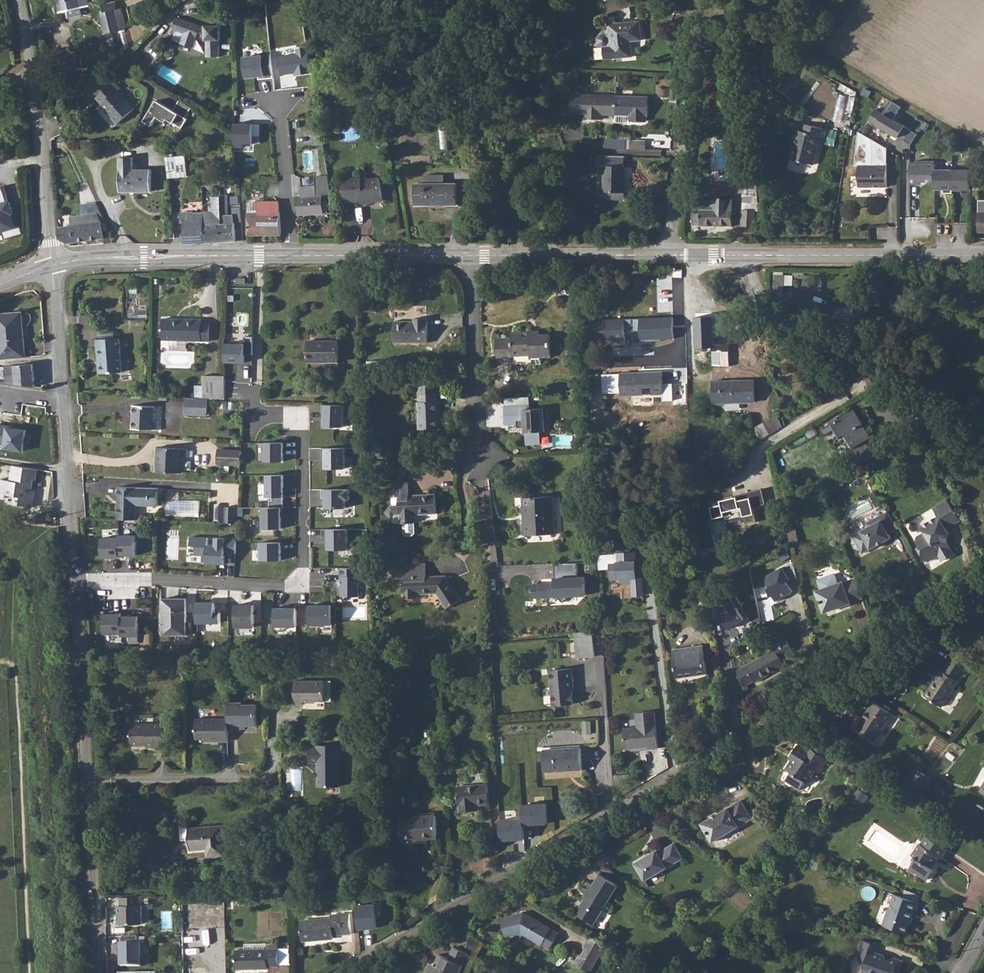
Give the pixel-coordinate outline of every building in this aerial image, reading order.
[(82,10),(89,9),(90,9),(89,0),(59,0),(61,14),(82,10)] [(114,12),(100,15),(106,35),(119,32),(114,12)] [(176,34),(171,42),(192,53),(196,44),(205,49),(205,55),(218,55),(218,39),(220,39),(220,23),(205,23),(205,26),(181,14),(172,32),(176,34)] [(643,21),(611,24),(612,33),(605,34),(602,38),(602,43),(606,46),(607,58),(615,58),(635,56),(633,40),(645,39),(643,21)] [(296,54),(272,57),(274,74),(294,72),(295,76),(311,74),(307,47),(296,49),(296,54)] [(273,53),(245,56),(247,77),(274,74),(272,57),(273,53)] [(112,84),(93,99),(99,107),(98,107),(115,127),(131,113),(115,93),(118,91),(112,84)] [(605,114),(618,115),(619,96),(569,94),(569,113),(587,114),(586,119),(605,120),(605,114)] [(619,96),(618,115),(632,116),(632,122),(648,122),(649,116),(650,116),(651,97),(619,96)] [(190,106),(179,98),(171,110),(155,99),(142,119),(149,124),(155,116),(163,121),(165,118),(179,127),(185,119),(183,117),(190,106)] [(867,122),(896,138),(911,145),(916,134),(893,121),(901,108),(889,101),(881,113),(875,110),(867,122)] [(231,123),(231,148),(241,148),(241,145),(260,145),(261,123),(231,123)] [(797,132),(790,160),(815,166),(822,138),(826,140),(828,131),(806,126),(804,134),(797,132)] [(853,167),(860,167),(888,167),(886,149),(858,132),(853,167)] [(606,147),(606,155),(625,156),(626,156),(627,148),(606,147)] [(889,151),(889,164),(897,164),(897,151),(889,151)] [(606,155),(598,155),(597,165),(605,165),(604,191),(625,192),(626,166),(625,166),(625,156),(606,155)] [(165,158),(168,180),(187,178),(184,156),(165,158)] [(127,160),(116,161),(117,193),(149,192),(148,172),(128,172),(127,160)] [(909,185),(933,184),(933,171),(933,162),(908,162),(909,185)] [(888,167),(860,167),(860,186),(888,187),(888,167)] [(933,184),(933,191),(969,192),(968,170),(933,171),(933,184)] [(359,181),(339,183),(342,205),(362,203),(362,206),(379,204),(376,182),(359,184),(359,181)] [(3,186),(0,186),(0,234),(2,234),(4,240),(21,235),(19,228),(16,229),(3,186)] [(457,208),(457,187),(416,188),(416,209),(457,208)] [(296,217),(321,215),(320,197),(329,197),(328,188),(320,189),(297,190),(298,199),(295,199),(296,217)] [(742,196),(742,210),(753,210),(753,196),(742,196)] [(692,207),(692,224),(731,225),(733,199),(721,198),(721,197),(716,197),(716,198),(700,198),(700,208),(699,208),(698,206),(698,205),(697,205),(696,205),(695,205),(694,205),(694,206),(694,207),(692,207)] [(213,214),(203,215),(205,245),(221,244),(220,225),(225,225),(224,217),(221,217),(221,213),(220,198),(212,198),(213,214)] [(69,228),(57,230),(58,239),(66,245),(102,240),(100,228),(95,203),(79,205),(80,216),(67,217),(69,228)] [(252,216),(246,216),(245,216),(245,238),(279,238),(277,203),(251,203),(251,205),(252,216)] [(183,222),(183,216),(203,215),(203,211),(193,212),(193,210),(179,210),(180,222),(183,222)] [(974,214),(974,233),(983,233),(983,214),(974,214)] [(203,215),(183,216),(183,222),(184,245),(205,245),(203,215)] [(220,225),(221,244),(234,243),(232,217),(224,217),(225,225),(220,225)] [(15,354),(14,345),(16,345),(13,320),(11,321),(10,308),(0,309),(0,356),(15,354)] [(624,343),(624,317),(585,317),(586,343),(624,343)] [(673,339),(673,317),(639,318),(639,339),(673,339)] [(727,317),(698,318),(699,348),(712,348),(712,365),(729,365),(727,317)] [(395,321),(394,343),(430,343),(430,322),(430,321),(430,318),(416,318),(416,321),(395,321)] [(162,321),(162,329),(162,342),(208,343),(208,329),(208,325),(202,325),(202,321),(162,321)] [(510,339),(494,339),(494,358),(511,358),(511,356),(528,356),(529,366),(539,365),(539,357),(549,357),(549,336),(530,336),(529,332),(510,333),(510,339)] [(117,340),(95,342),(97,361),(99,361),(100,376),(120,375),(119,358),(118,357),(117,340)] [(337,342),(307,342),(307,363),(338,363),(337,342)] [(246,343),(226,343),(226,362),(246,362),(246,343)] [(1,379),(29,384),(28,362),(0,363),(0,369),(1,379)] [(668,396),(668,374),(627,374),(627,396),(668,396)] [(225,386),(204,385),(204,402),(207,402),(225,404),(225,386)] [(419,402),(417,402),(417,429),(438,429),(438,402),(437,402),(437,394),(435,394),(435,385),(418,385),(418,394),(419,394),(419,402)] [(760,385),(719,385),(719,407),(760,407),(760,385)] [(971,400),(959,417),(968,423),(980,406),(971,400)] [(186,401),(185,417),(207,419),(207,402),(204,402),(186,401)] [(346,405),(326,404),(325,425),(345,426),(346,405)] [(527,409),(527,405),(502,406),(502,424),(514,424),(514,428),(522,428),(524,428),(524,431),(522,431),(523,445),(537,444),(537,432),(542,431),(541,419),(546,419),(546,408),(527,409)] [(132,408),(131,431),(157,432),(158,423),(153,423),(153,409),(132,408)] [(761,438),(784,426),(778,414),(755,426),(761,438)] [(839,417),(815,431),(824,445),(828,443),(836,456),(855,445),(839,417)] [(0,425),(0,445),(3,445),(3,449),(22,452),(26,429),(0,425)] [(285,461),(284,441),(264,441),(266,461),(285,461)] [(347,467),(346,448),(326,448),(327,468),(347,467)] [(157,450),(156,474),(180,475),(181,459),(187,459),(187,451),(157,450)] [(216,452),(215,466),(239,467),(239,453),(216,452)] [(23,483),(25,474),(28,475),(29,465),(4,462),(3,475),(0,474),(0,491),(7,492),(6,501),(25,503),(27,484),(23,483)] [(285,496),(284,474),(267,474),(268,496),(285,496)] [(296,489),(296,474),(286,474),(286,489),(296,489)] [(408,485),(387,486),(388,499),(398,499),(400,525),(416,523),(416,515),(436,514),(435,496),(409,497),(408,485)] [(326,489),(327,507),(348,507),(348,499),(352,499),(351,489),(326,489)] [(737,516),(739,524),(750,522),(746,507),(759,504),(755,489),(738,493),(739,499),(732,501),(731,497),(704,503),(707,519),(718,516),(719,520),(737,516)] [(120,490),(119,501),(160,502),(161,492),(120,490)] [(550,498),(519,499),(520,537),(551,537),(550,498)] [(119,501),(118,521),(136,522),(137,509),(160,510),(160,502),(119,501)] [(945,533),(943,528),(955,521),(943,504),(930,512),(934,521),(919,531),(922,535),(915,540),(914,544),(919,552),(918,555),(922,563),(928,564),(937,559),(940,565),(953,557),(946,546),(948,538),(945,533)] [(282,528),(281,507),(263,506),(264,529),(282,528)] [(222,509),(221,524),(232,525),(232,510),(222,509)] [(893,534),(892,533),(883,516),(861,528),(864,533),(849,541),(856,554),(858,559),(888,543),(885,538),(893,534)] [(349,548),(349,528),(328,528),(329,549),(349,548)] [(120,534),(120,536),(121,555),(138,554),(138,534),(120,534)] [(121,555),(120,536),(103,536),(103,557),(121,557),(121,555)] [(237,537),(193,536),(192,545),(197,545),(197,554),(208,555),(208,563),(226,564),(227,552),(236,552),(237,537)] [(282,541),(261,541),(262,559),(282,559),(282,541)] [(610,561),(612,579),(631,578),(633,597),(645,596),(644,573),(638,573),(637,552),(616,552),(617,561),(610,561)] [(786,565),(767,575),(772,596),(774,595),(777,600),(794,591),(789,581),(791,579),(798,577),(795,563),(786,565)] [(405,578),(403,579),(404,598),(417,598),(416,594),(436,594),(445,609),(460,600),(445,577),(425,577),(425,565),(404,566),(405,578)] [(360,567),(344,567),(343,595),(360,595),(360,567)] [(587,596),(586,576),(555,576),(556,582),(533,582),(534,597),(587,596)] [(853,589),(851,584),(840,588),(840,586),(835,588),(832,578),(814,584),(818,594),(813,596),(819,617),(847,608),(846,606),(858,602),(853,589)] [(721,615),(729,629),(746,619),(733,595),(719,603),(725,613),(721,615)] [(187,599),(160,600),(160,636),(188,636),(187,599)] [(214,603),(196,603),(196,624),(222,625),(222,613),(214,613),(214,603)] [(255,603),(236,604),(237,627),(256,627),(255,603)] [(333,623),(332,604),(309,606),(310,625),(333,623)] [(297,606),(276,607),(276,627),(298,626),(297,606)] [(120,614),(102,614),(103,635),(120,634),(119,618),(120,614)] [(138,617),(119,618),(120,634),(121,639),(139,638),(138,617)] [(588,632),(570,634),(572,660),(590,658),(588,632)] [(772,654),(733,676),(742,690),(751,685),(752,687),(781,670),(777,663),(790,655),(780,638),(767,645),(772,654)] [(699,649),(669,654),(674,680),(704,675),(699,649)] [(935,675),(919,701),(937,711),(953,686),(952,685),(957,677),(961,680),(968,668),(949,656),(937,676),(935,675)] [(568,670),(546,671),(549,707),(569,705),(568,688),(570,688),(568,670)] [(296,684),(295,707),(305,707),(305,704),(326,704),(326,684),(296,684)] [(243,703),(229,703),(229,719),(229,731),(239,731),(239,729),(247,729),(247,727),(256,727),(256,705),(243,705),(243,703)] [(867,713),(854,732),(872,743),(889,716),(868,703),(863,711),(867,713)] [(633,727),(619,728),(622,749),(632,748),(634,745),(637,745),(638,747),(645,746),(645,748),(655,747),(650,710),(631,713),(633,727)] [(229,719),(197,719),(197,740),(202,740),(203,743),(229,743),(229,731),(229,719)] [(131,736),(129,739),(129,746),(133,749),(149,749),(149,750),(157,750),(157,751),(165,751),(164,728),(132,728),(131,736)] [(811,747),(821,751),(824,744),(814,740),(811,747)] [(340,746),(308,747),(309,764),(317,764),(318,788),(342,787),(340,746)] [(786,775),(780,784),(791,792),(798,783),(800,785),(809,773),(813,776),(822,762),(806,750),(803,754),(792,746),(785,756),(787,758),(778,770),(783,773),(786,775)] [(575,747),(539,751),(541,772),(578,768),(575,747)] [(873,769),(861,762),(856,770),(866,777),(873,769)] [(915,768),(908,780),(927,790),(933,777),(915,768)] [(626,775),(611,776),(611,785),(627,784),(626,775)] [(486,787),(456,788),(458,813),(470,812),(469,807),(476,807),(487,806),(486,787)] [(731,800),(699,818),(710,837),(742,819),(731,800)] [(548,824),(546,802),(523,804),(524,818),(525,826),(548,824)] [(433,817),(397,822),(400,844),(436,840),(433,817)] [(525,826),(524,818),(498,820),(500,841),(526,839),(525,826)] [(219,828),(187,829),(187,836),(187,850),(204,849),(204,857),(221,856),(219,828)] [(946,849),(926,836),(921,845),(918,843),(909,857),(913,859),(905,871),(912,876),(916,874),(927,881),(934,870),(931,867),(938,857),(940,859),(946,849)] [(649,849),(628,860),(638,879),(675,858),(667,843),(651,852),(649,849)] [(579,896),(570,911),(587,923),(597,908),(602,911),(607,903),(602,900),(612,884),(594,872),(588,883),(582,879),(576,888),(583,893),(580,897),(579,896)] [(889,910),(884,925),(907,934),(912,920),(913,920),(917,910),(917,911),(920,903),(897,895),(891,910),(889,910)] [(139,898),(118,898),(118,906),(116,906),(116,925),(142,925),(142,905),(139,905),(139,898)] [(356,904),(358,930),(377,928),(376,917),(386,916),(384,901),(356,904)] [(597,921),(600,923),(612,904),(609,902),(597,921)] [(326,916),(295,921),(298,940),(329,936),(329,932),(347,930),(344,910),(325,912),(326,916)] [(542,935),(544,931),(547,927),(524,914),(523,917),(516,913),(502,916),(495,918),(500,936),(518,932),(538,943),(545,947),(550,939),(542,935)] [(585,935),(580,944),(596,950),(600,943),(585,935)] [(137,936),(121,936),(121,944),(118,944),(118,968),(140,968),(140,945),(137,945),(137,936)] [(857,952),(864,967),(862,972),(896,972),(897,972),(900,972),(904,962),(896,959),(886,961),(884,955),(875,952),(871,943),(861,940),(857,952)] [(596,950),(580,944),(578,947),(580,948),(576,955),(574,954),(568,963),(582,972),(585,967),(589,962),(593,955),(596,950)] [(275,966),(275,949),(275,947),(263,947),(263,951),(233,951),(232,969),(263,969),(263,967),(275,967),(275,966)] [(425,972),(455,972),(464,954),(450,948),(444,959),(434,954),(429,964),(425,972)]
